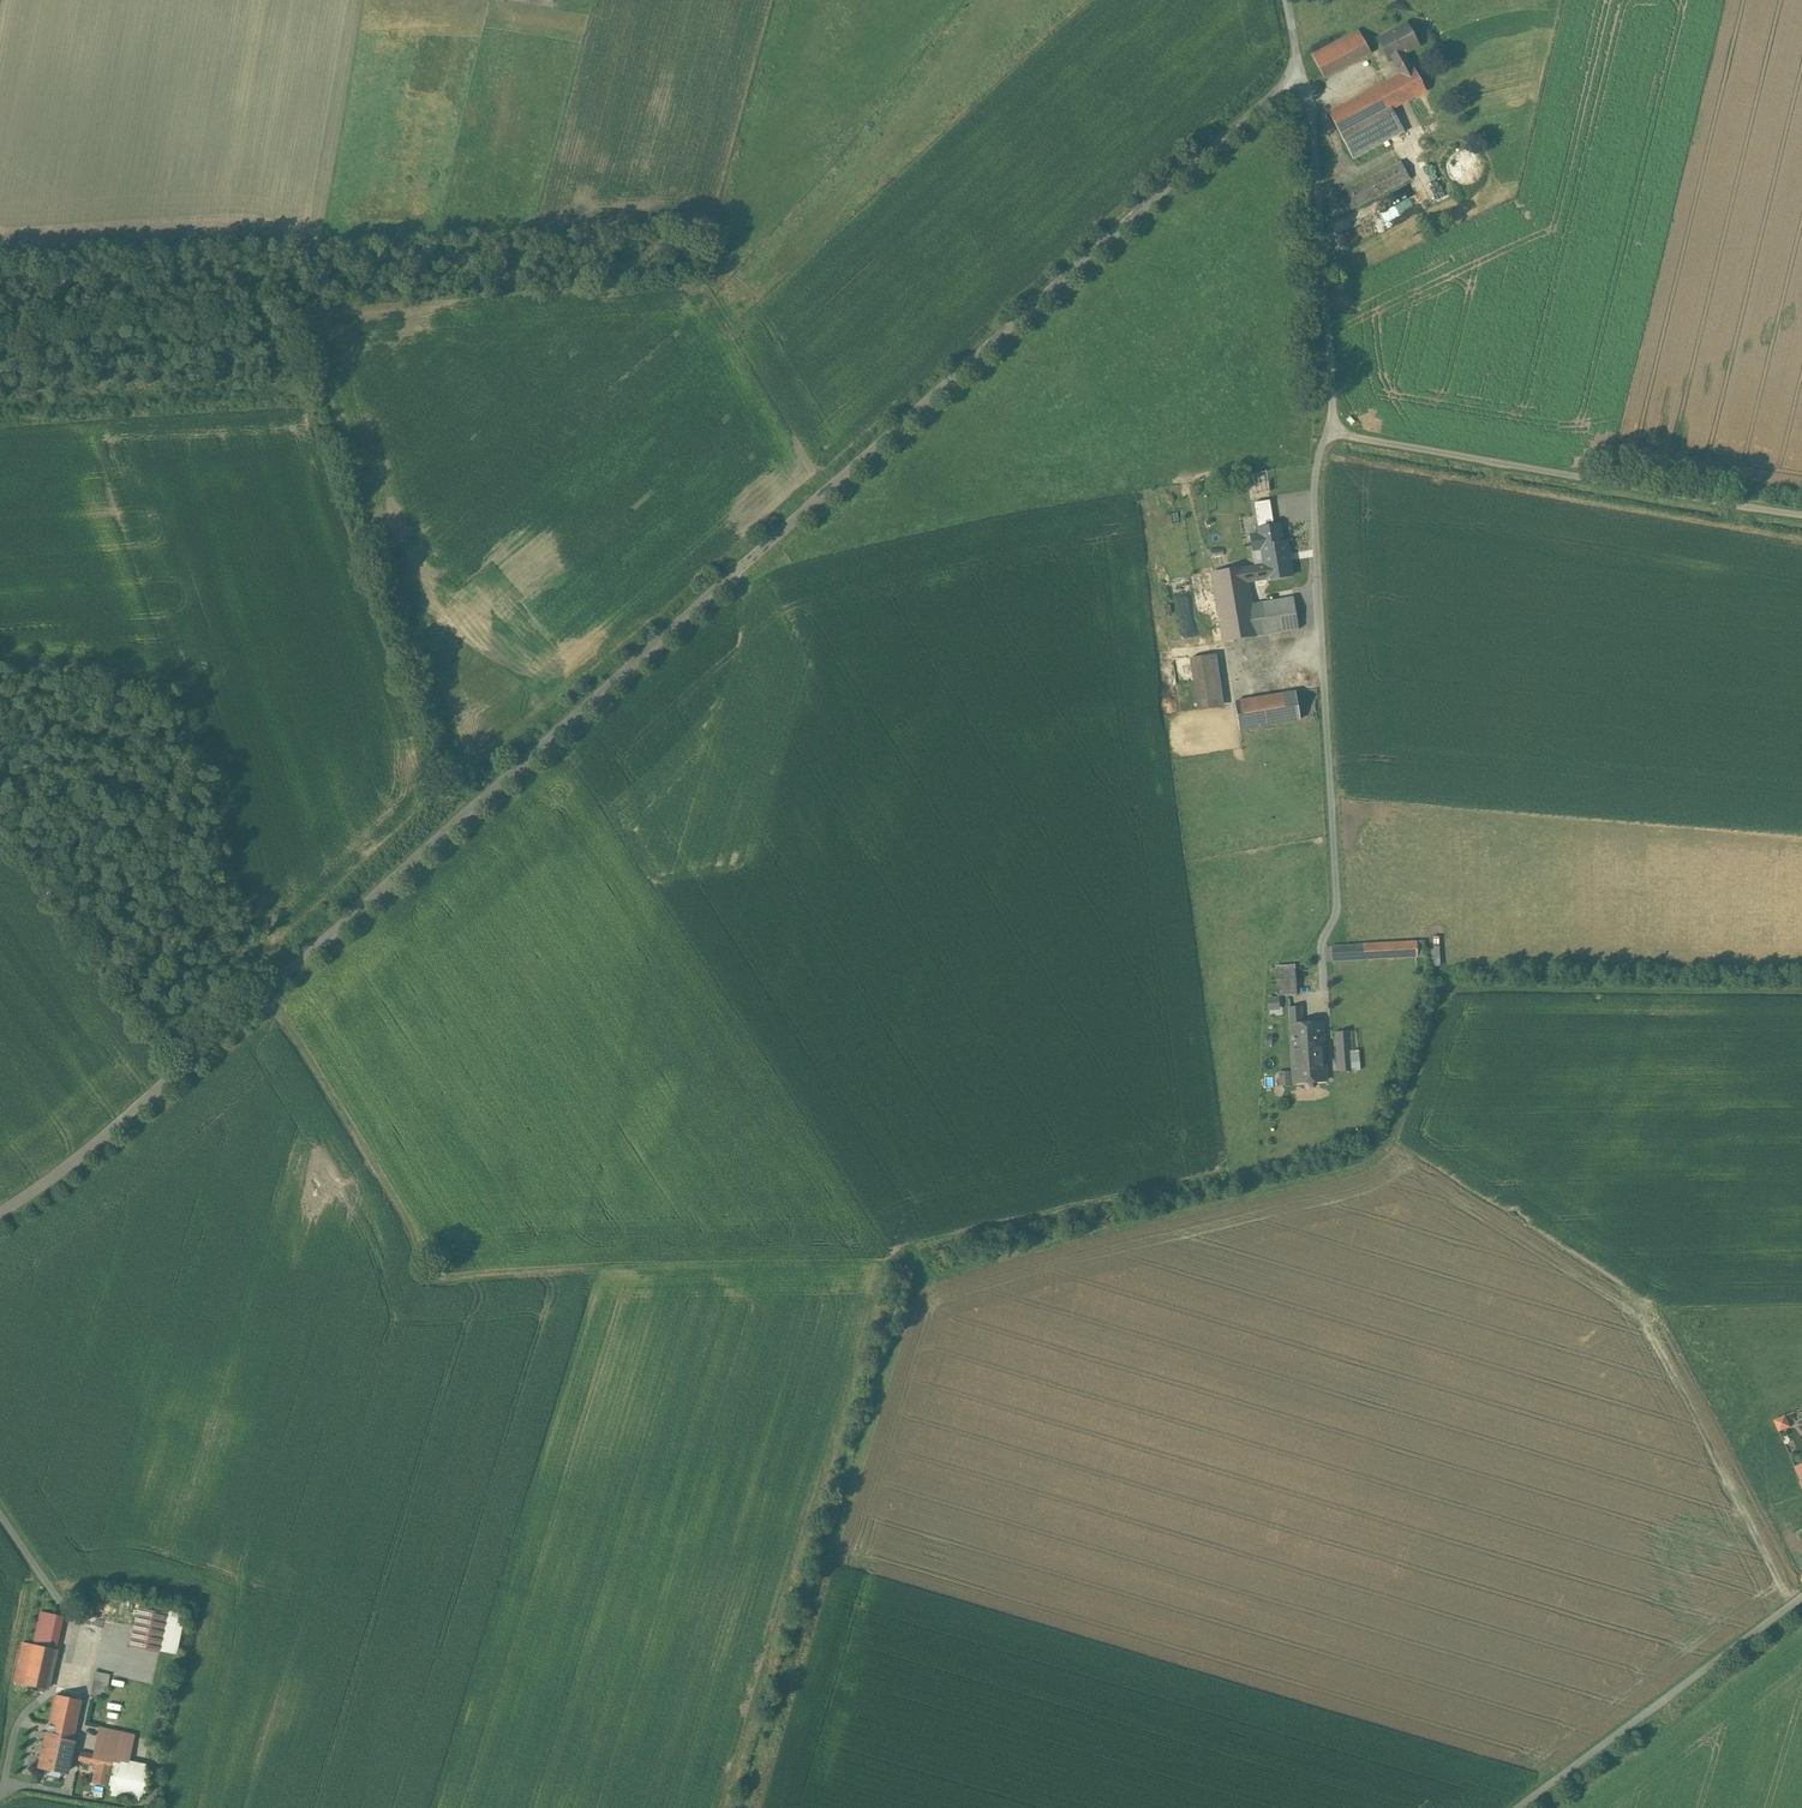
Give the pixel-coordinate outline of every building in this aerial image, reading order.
[(1407,23),(1396,29),(1397,30),(1389,34),(1388,33),(1380,38),(1392,60),(1393,60),(1400,74),(1412,67),(1405,53),(1419,45),(1407,23)] [(1359,31),(1312,56),(1324,77),(1370,52),(1359,31)] [(1400,74),(1329,112),(1347,146),(1371,134),(1365,124),(1392,110),(1403,131),(1427,118),(1416,96),(1426,91),(1413,67),(1412,67),(1400,74)] [(1401,162),(1333,198),(1341,214),(1410,178),(1401,162)] [(1257,533),(1250,534),(1252,551),(1285,546),(1282,523),(1256,527),(1257,533)] [(1294,577),(1288,540),(1260,545),(1263,564),(1246,567),(1248,584),(1294,577)] [(1246,567),(1212,573),(1224,642),(1299,629),(1294,597),(1252,604),(1248,584),(1246,567)] [(1210,655),(1190,658),(1198,709),(1218,705),(1210,655)] [(1296,692),(1235,702),(1239,730),(1301,719),(1296,692)] [(1417,942),(1332,946),(1333,961),(1417,956),(1417,942)] [(1295,970),(1276,971),(1277,994),(1296,994),(1295,970)] [(1404,981),(1403,991),(1414,992),(1415,982),(1404,981)] [(1285,1009),(1284,996),(1272,997),(1273,1009),(1285,1009)] [(1291,1013),(1291,1025),(1303,1024),(1302,1012),(1291,1013)] [(1303,1024),(1291,1025),(1295,1079),(1325,1077),(1321,1023),(1303,1024)] [(1349,1031),(1336,1032),(1339,1072),(1353,1071),(1349,1031)] [(1782,1432),(1795,1425),(1789,1413),(1776,1420),(1782,1432)] [(139,1602),(130,1645),(158,1651),(167,1608),(168,1607),(139,1602)] [(185,1612),(167,1608),(158,1651),(176,1655),(185,1612)] [(23,1642),(14,1681),(47,1689),(63,1617),(41,1612),(34,1645),(23,1642)] [(96,1672),(91,1696),(100,1698),(101,1691),(106,1692),(109,1675),(96,1672)] [(55,1695),(47,1734),(72,1739),(81,1701),(55,1695)] [(81,1752),(79,1761),(97,1765),(93,1783),(105,1785),(109,1767),(118,1769),(120,1761),(129,1763),(134,1735),(99,1728),(94,1754),(81,1752)] [(72,1739),(47,1734),(39,1767),(65,1773),(72,1739)]
